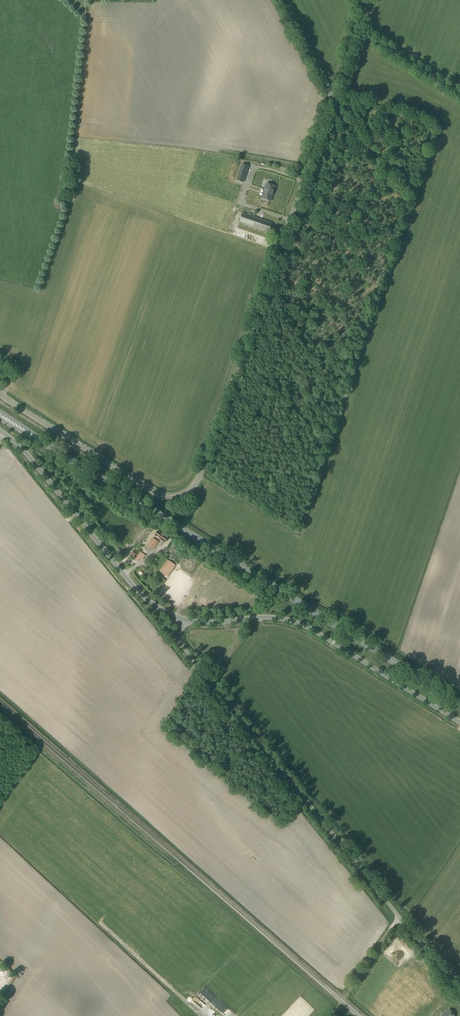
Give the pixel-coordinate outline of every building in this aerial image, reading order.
[(242,164),(236,180),(240,181),(245,165),(242,164)] [(267,183),(264,191),(262,198),(271,201),(276,187),(267,183)] [(269,233),(272,223),(243,213),(240,222),(269,233)] [(165,543),(168,538),(158,531),(155,536),(154,539),(153,538),(148,546),(153,550),(158,542),(159,539),(162,541),(165,543)] [(144,558),(146,556),(141,552),(135,560),(138,562),(140,559),(142,560),(143,558),(144,558)] [(167,577),(175,565),(168,560),(160,571),(167,577)] [(206,987),(201,992),(206,997),(211,992),(206,987)]
